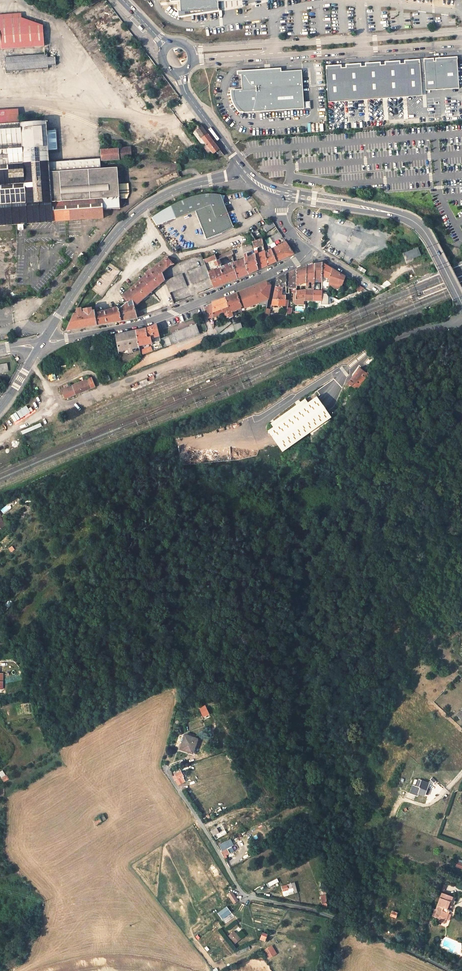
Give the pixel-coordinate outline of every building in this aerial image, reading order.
[(173,1),(179,1),(180,11),(219,9),(218,1),(236,0),(172,0),(173,1)] [(0,20),(0,48),(43,44),(41,32),(37,26),(22,21),(10,19),(0,20)] [(5,56),(6,70),(48,67),(47,64),(55,63),(54,55),(47,56),(47,53),(5,56)] [(457,60),(424,62),(426,90),(459,89),(457,60)] [(326,68),(328,102),(422,95),(419,62),(326,68)] [(241,111),(243,113),(303,108),(300,70),(280,72),(280,68),(236,71),(236,75),(240,75),(241,89),(232,90),(232,96),(234,102),(236,106),(239,109),(241,111)] [(16,125),(18,125),(17,114),(0,116),(0,127),(16,125)] [(22,165),(48,163),(47,153),(57,152),(55,133),(46,133),(45,123),(40,124),(40,121),(37,122),(37,124),(36,124),(36,120),(24,121),(24,125),(18,125),(16,125),(0,127),(0,166),(22,165)] [(204,148),(206,146),(215,158),(224,155),(201,126),(193,133),(204,148)] [(180,134),(178,137),(188,148),(191,145),(180,134)] [(100,150),(101,161),(129,159),(128,148),(100,150)] [(99,160),(48,164),(49,173),(100,170),(99,160)] [(48,164),(48,163),(22,165),(24,184),(50,182),(49,173),(48,164)] [(22,165),(0,166),(0,185),(24,184),(22,165)] [(49,173),(50,182),(24,184),(0,185),(0,226),(103,219),(102,210),(121,208),(120,199),(119,184),(117,168),(100,170),(49,173)] [(127,183),(119,184),(120,199),(126,198),(128,193),(127,183)] [(211,230),(214,237),(221,234),(221,233),(233,228),(228,215),(226,216),(224,214),(227,213),(219,194),(209,193),(202,194),(193,196),(188,197),(184,199),(173,204),(170,205),(175,218),(194,210),(203,233),(211,230)] [(271,221),(262,227),(266,232),(275,226),(271,221)] [(205,240),(214,237),(211,230),(203,233),(205,240)] [(254,241),(262,238),(257,230),(250,235),(254,241)] [(279,232),(265,240),(268,246),(282,238),(279,232)] [(262,238),(254,241),(252,242),(255,255),(256,254),(256,253),(258,252),(257,250),(257,247),(263,245),(262,238)] [(266,256),(267,266),(293,254),(292,253),(285,242),(283,243),(268,251),(270,254),(266,256)] [(418,248),(405,253),(408,261),(421,255),(418,248)] [(219,259),(219,260),(226,257),(230,256),(233,254),(235,253),(234,252),(232,252),(232,251),(215,258),(215,259),(216,261),(219,259)] [(267,266),(266,256),(265,253),(255,257),(258,270),(263,268),(267,266)] [(255,257),(255,255),(253,256),(253,257),(248,260),(246,254),(243,255),(244,261),(235,264),(235,263),(233,263),(237,279),(258,270),(255,257)] [(167,259),(151,273),(147,276),(123,297),(127,303),(131,299),(132,301),(133,305),(134,307),(165,281),(162,273),(170,266),(173,265),(167,259)] [(216,267),(218,270),(222,269),(220,265),(221,265),(220,263),(217,264),(216,261),(214,261),(216,267)] [(322,264),(314,265),(314,277),(318,277),(318,282),(322,282),(322,276),(322,264)] [(322,264),(322,276),(328,278),(327,282),(329,283),(332,270),(322,264)] [(214,288),(237,279),(233,265),(222,269),(218,270),(208,274),(210,278),(214,288)] [(313,300),(313,290),(314,281),(314,277),(314,265),(306,267),(306,286),(309,286),(309,283),(311,283),(311,290),(305,290),(305,298),(305,300),(313,300)] [(192,285),(210,278),(208,274),(205,266),(187,273),(192,285)] [(304,288),(306,288),(306,286),(306,267),(296,271),(296,286),(299,286),(299,287),(303,287),(304,288)] [(345,277),(332,270),(329,283),(342,285),(345,277)] [(305,300),(305,298),(295,299),(296,291),(296,286),(296,271),(285,275),(285,287),(292,287),(292,293),(293,293),(293,302),(295,304),(305,305),(305,300)] [(165,281),(169,294),(187,287),(182,275),(165,281)] [(285,287),(285,275),(276,278),(273,300),(285,300),(285,295),(284,296),(284,297),(280,297),(280,292),(285,291),(285,287)] [(268,282),(238,293),(245,307),(245,308),(259,302),(260,304),(263,302),(267,303),(270,284),(268,282)] [(305,290),(303,291),(296,291),(295,299),(305,298),(305,290)] [(316,290),(313,290),(313,300),(321,300),(321,290),(316,290)] [(237,294),(225,299),(229,311),(227,312),(228,317),(229,317),(233,316),(231,310),(242,306),(237,294)] [(224,313),(226,318),(227,318),(228,317),(227,312),(229,311),(225,299),(211,304),(212,318),(224,313)] [(134,307),(133,305),(131,306),(125,308),(125,305),(119,310),(121,321),(128,319),(135,318),(137,317),(134,307)] [(143,315),(159,309),(158,306),(142,312),(143,315)] [(96,325),(94,314),(94,313),(82,314),(80,308),(76,309),(75,310),(77,315),(72,316),(67,329),(66,331),(83,328),(96,325)] [(94,314),(96,325),(108,323),(121,321),(119,310),(117,308),(94,314)] [(226,318),(214,328),(218,333),(231,323),(227,318),(226,318)] [(240,323),(234,325),(236,331),(242,329),(240,323)] [(139,346),(140,352),(142,357),(162,349),(156,325),(150,327),(146,329),(139,330),(136,331),(139,346)] [(173,335),(161,339),(164,348),(199,334),(196,325),(173,333),(173,335)] [(131,347),(139,346),(136,331),(124,333),(114,335),(117,350),(127,348),(128,353),(132,352),(131,347)] [(8,371),(7,363),(0,364),(0,372),(8,371)] [(357,387),(366,375),(358,369),(347,383),(351,386),(353,383),(357,387)] [(62,394),(66,403),(95,388),(91,380),(62,394)] [(336,392),(323,401),(330,410),(342,401),(336,392)] [(305,399),(270,423),(273,427),(268,431),(282,452),(331,418),(317,397),(308,403),(305,399)] [(310,446),(333,427),(331,422),(306,440),(310,446)] [(180,748),(192,752),(197,738),(185,734),(180,748)] [(0,772),(0,775),(4,782),(8,780),(4,770),(0,772)] [(173,776),(175,780),(183,775),(180,771),(173,776)] [(413,785),(410,793),(415,795),(416,792),(423,795),(427,783),(417,780),(415,786),(413,785)] [(211,830),(216,839),(223,835),(221,832),(220,833),(217,827),(211,830)] [(226,840),(233,837),(229,828),(223,830),(226,840)] [(278,878),(266,884),(268,887),(280,882),(278,878)] [(282,887),(284,895),(297,892),(295,883),(282,887)] [(231,892),(227,894),(234,904),(238,901),(231,892)] [(443,924),(448,910),(450,911),(451,907),(449,907),(452,897),(442,894),(436,910),(433,909),(430,917),(438,920),(437,922),(443,924)] [(227,907),(218,913),(222,919),(231,913),(227,907)] [(233,931),(228,936),(236,944),(241,939),(233,931)] [(272,945),(264,950),(269,958),(277,953),(272,945)]
